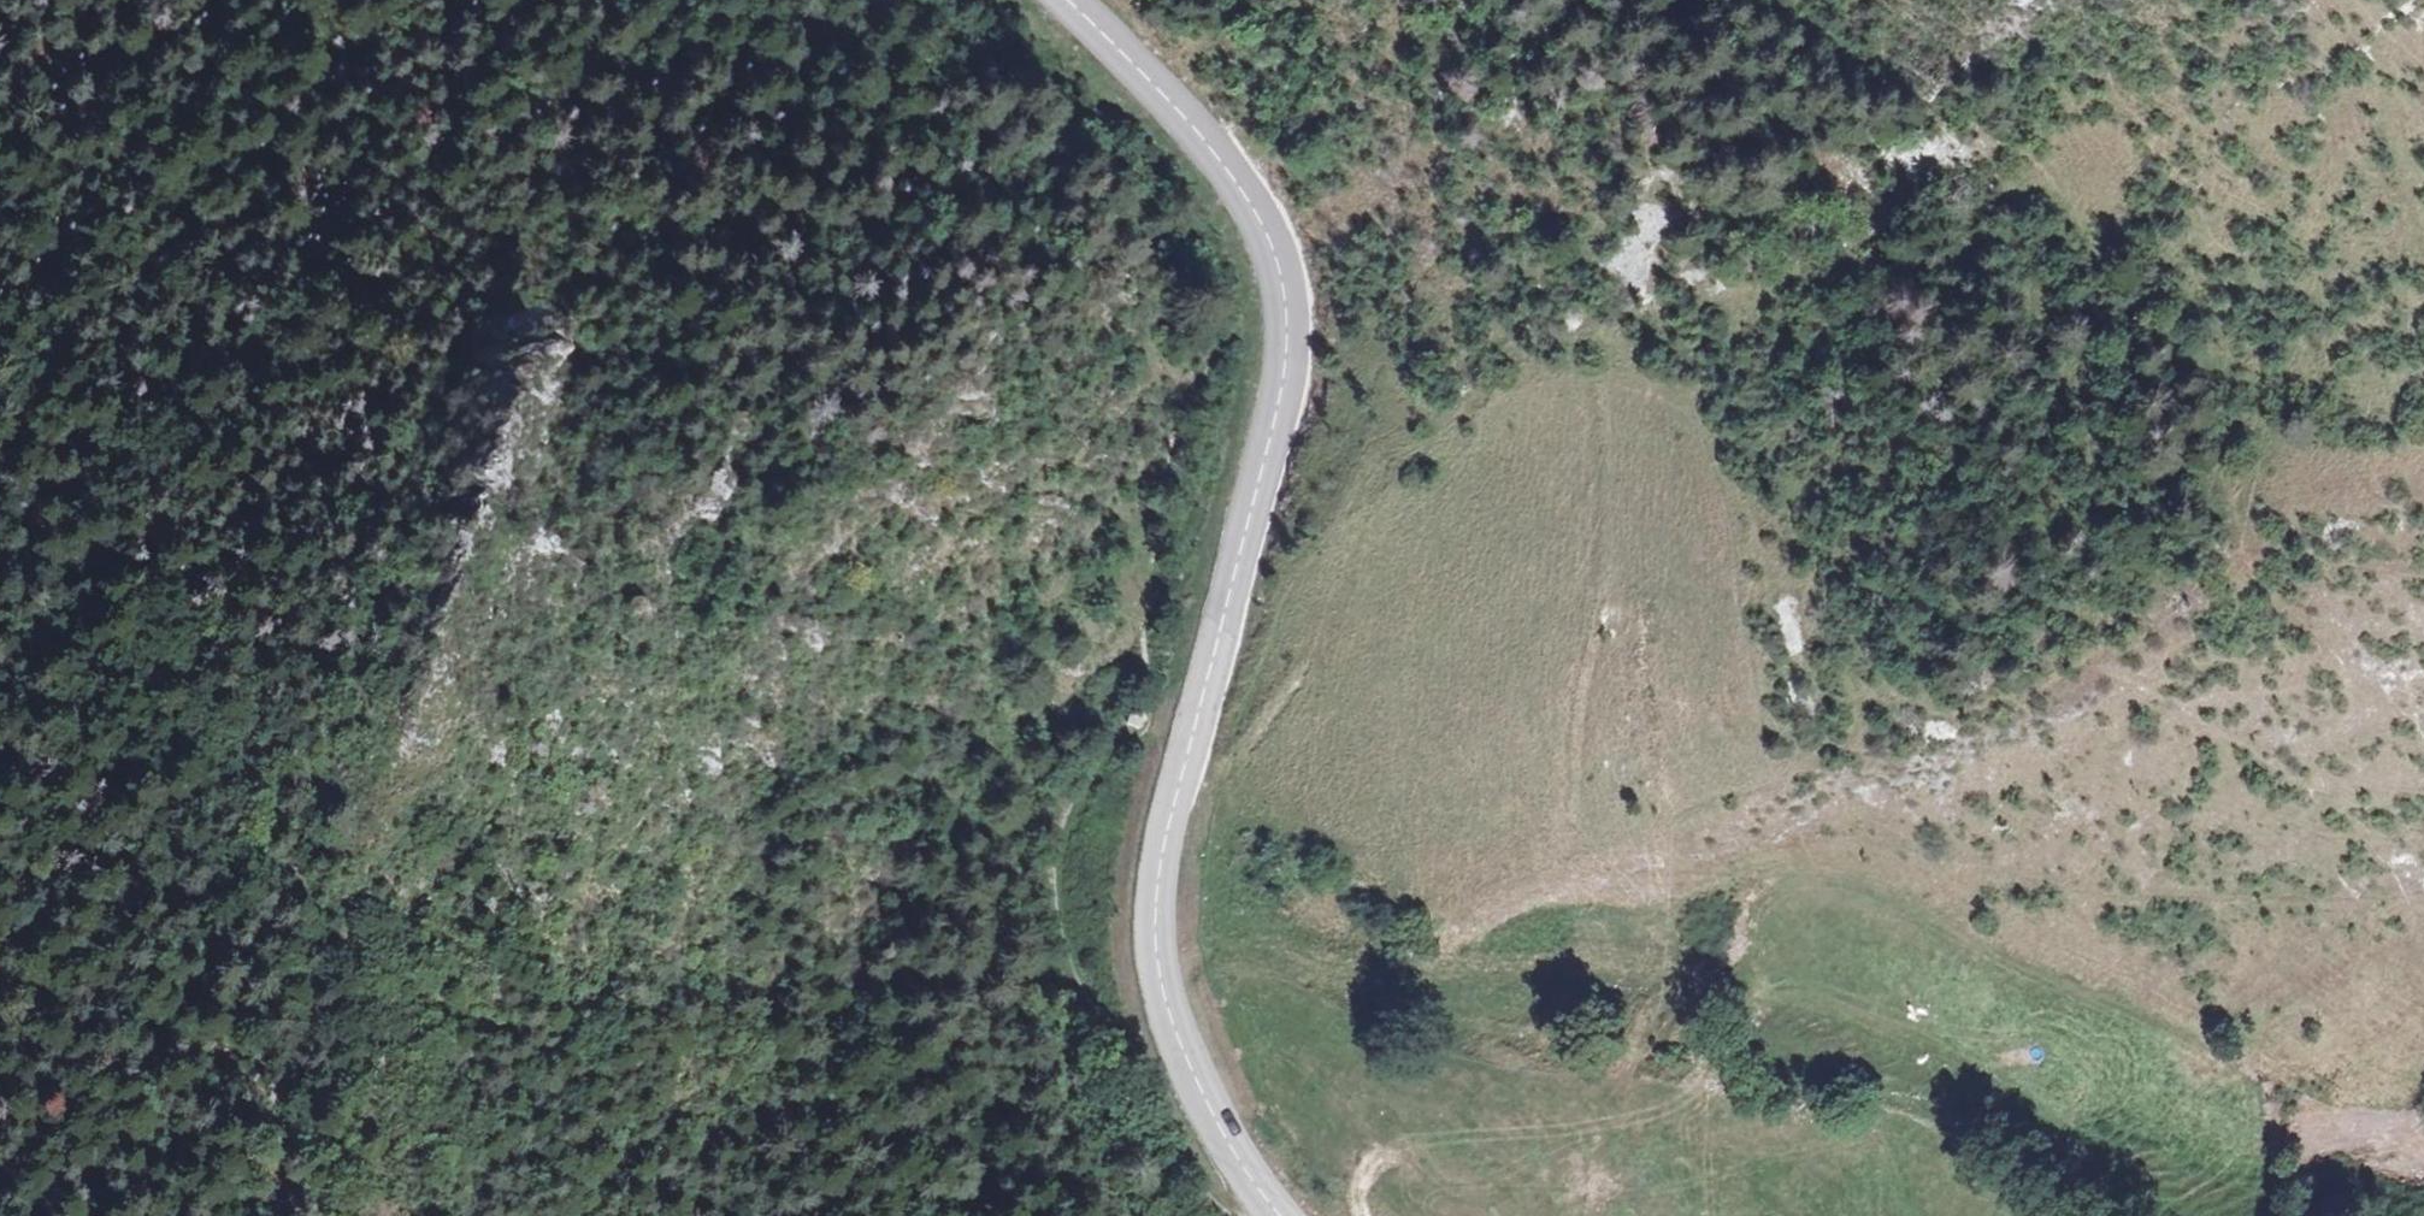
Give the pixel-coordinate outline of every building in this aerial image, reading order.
[(1143,710),(1131,706),(1126,725),(1138,728),(1143,710)]
